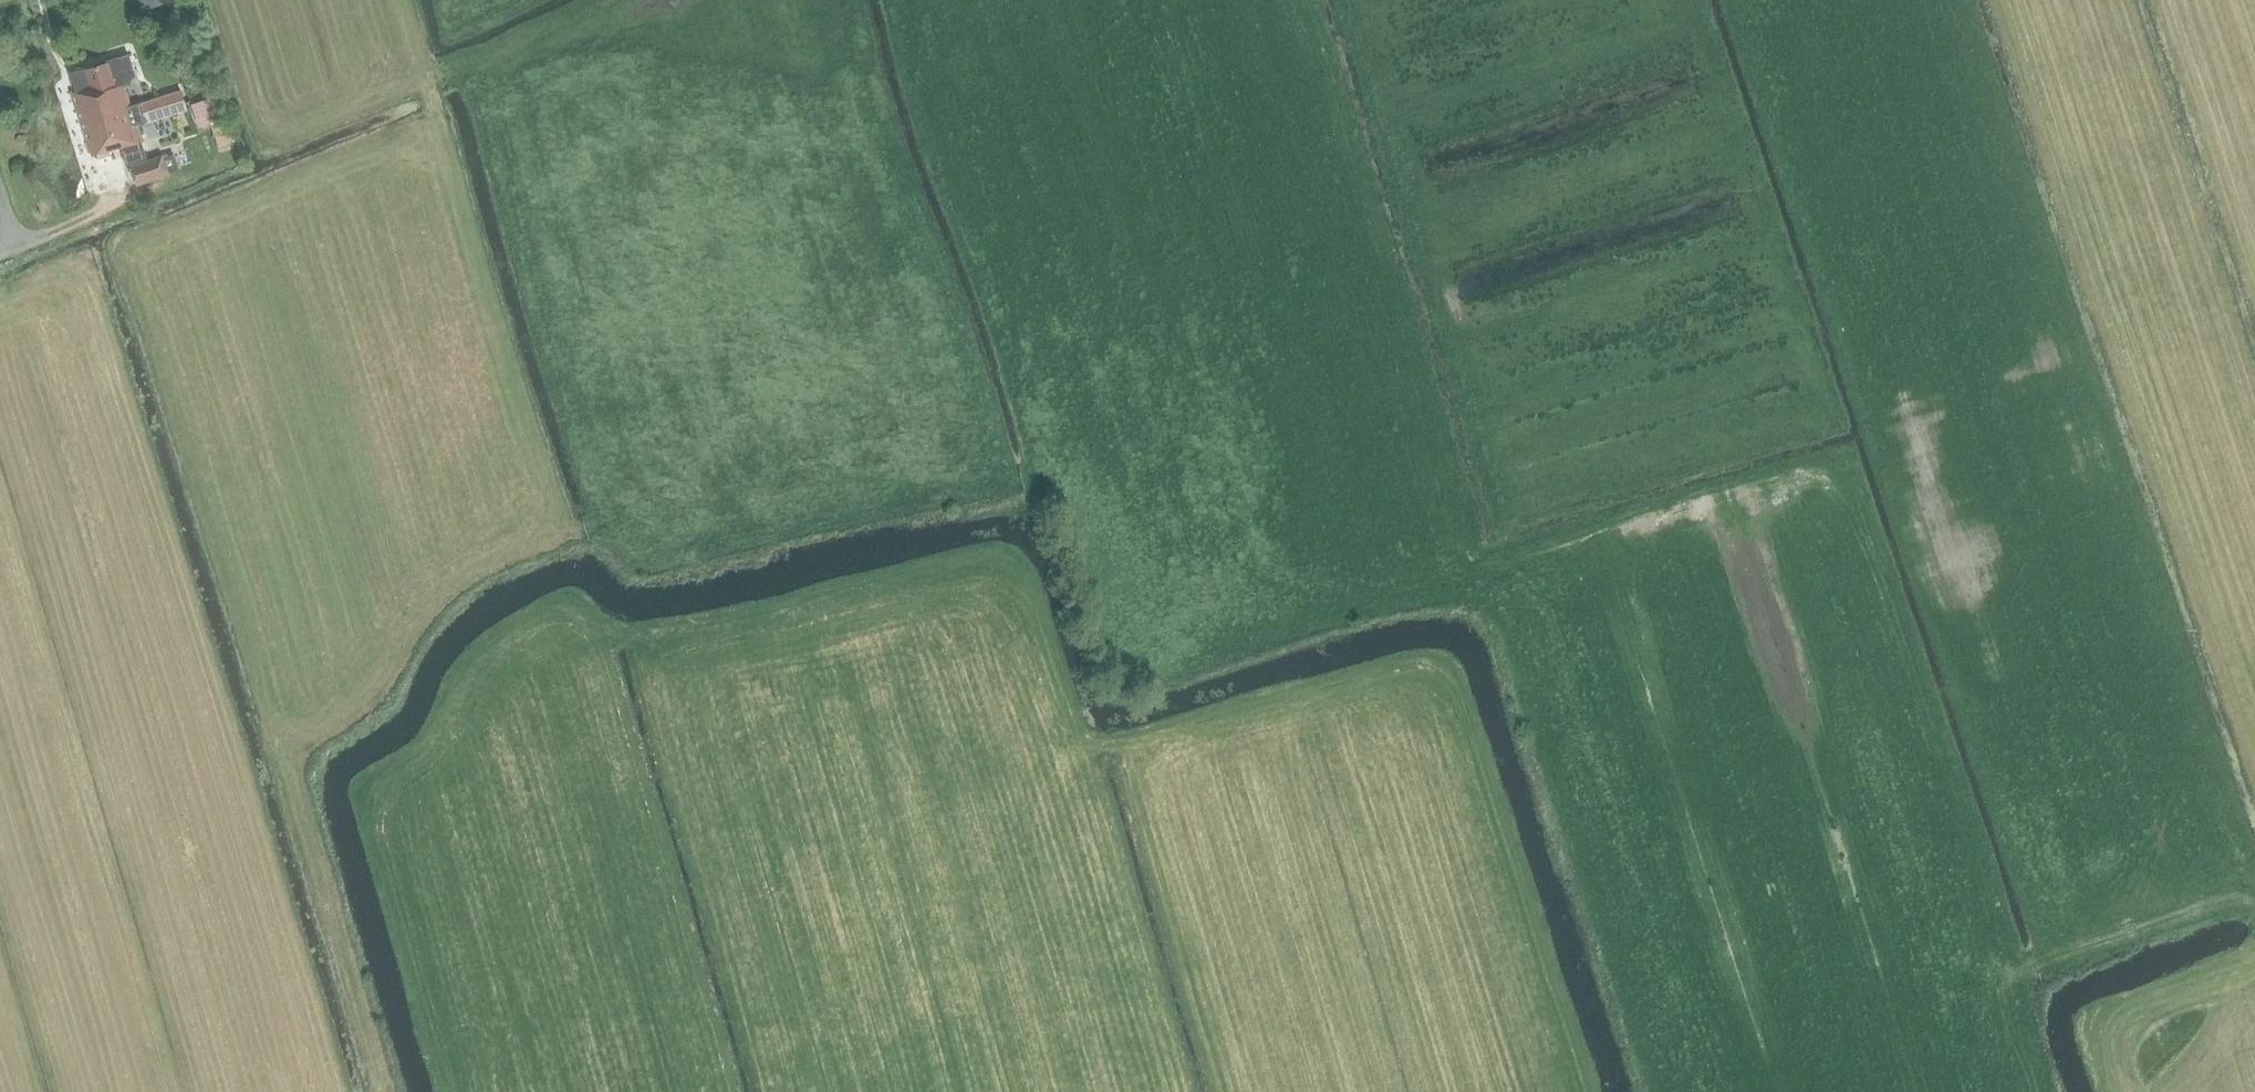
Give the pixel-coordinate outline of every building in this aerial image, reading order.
[(128,85),(134,75),(128,55),(105,62),(106,65),(86,71),(86,69),(70,74),(75,92),(71,93),(91,159),(97,158),(98,160),(111,155),(110,150),(121,147),(126,165),(146,159),(136,125),(188,109),(182,92),(130,108),(124,87),(128,85)] [(233,144),(225,119),(211,123),(219,149),(233,144)] [(169,176),(162,155),(130,165),(136,186),(169,176)]
